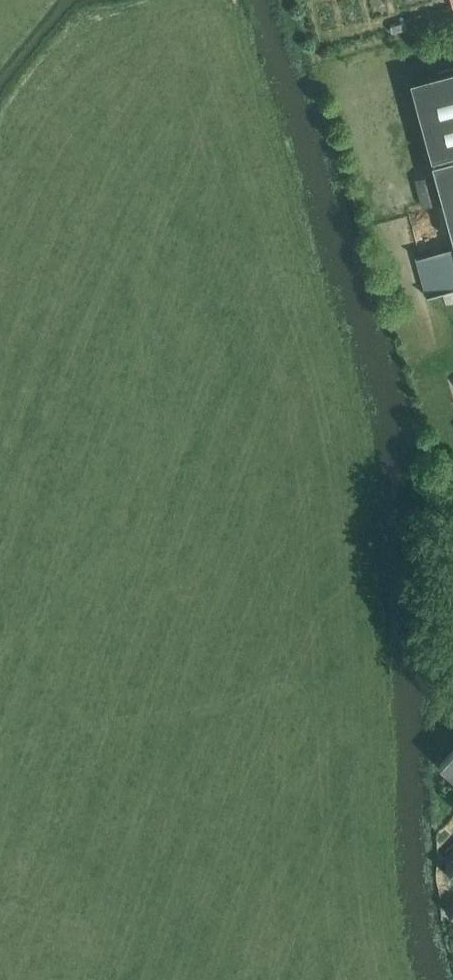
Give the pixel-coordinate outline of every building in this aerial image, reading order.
[(410,82),(431,158),(433,157),(434,161),(432,162),(452,240),(452,70),(410,82)] [(418,255),(429,295),(452,289),(452,246),(418,255)] [(440,763),(452,775),(452,749),(440,763)]
